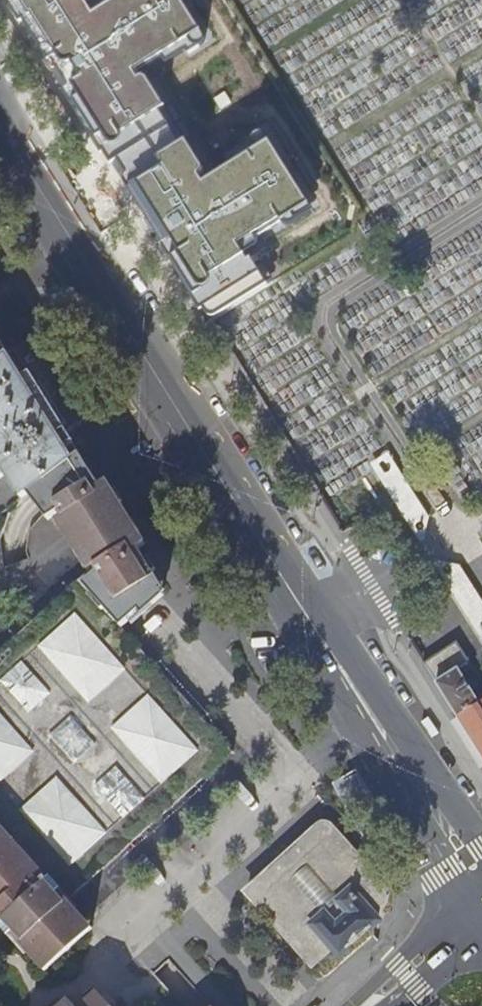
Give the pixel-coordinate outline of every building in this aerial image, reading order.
[(212,322),(353,235),(359,205),(233,0),(10,0),(212,322)] [(0,363),(0,464),(14,495),(23,490),(76,450),(69,432),(93,416),(40,331),(9,356),(0,363)] [(9,356),(0,342),(0,363),(9,356)] [(76,450),(23,490),(43,517),(48,513),(66,541),(83,570),(90,567),(93,571),(81,582),(119,625),(136,608),(141,614),(161,594),(157,588),(159,586),(135,546),(144,540),(125,510),(104,477),(95,483),(76,450)] [(168,678),(123,634),(81,582),(0,653),(0,825),(66,902),(138,839),(236,754),(168,678)] [(426,663),(459,716),(480,703),(459,671),(471,663),(458,643),(426,663)] [(480,703),(459,716),(481,753),(481,701),(480,703)] [(66,902),(0,825),(0,922),(42,968),(89,926),(66,902)] [(326,825),(248,891),(313,964),(333,948),(341,955),(361,937),(378,921),(371,912),(384,903),(386,887),(326,825)] [(89,926),(42,968),(45,972),(92,930),(89,926)] [(98,994),(83,1005),(108,1005),(98,994)] [(203,997),(194,1005),(211,1005),(203,997)]
